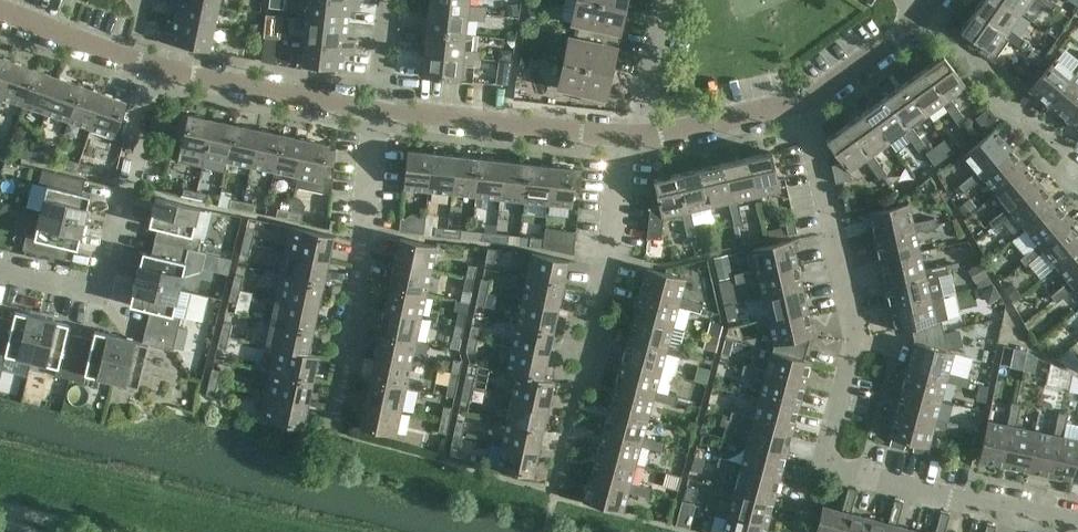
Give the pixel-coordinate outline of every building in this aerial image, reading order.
[(219,5),(193,0),(169,0),(168,3),(177,5),(174,19),(214,27),(219,5)] [(307,19),(348,23),(349,9),(359,10),(359,2),(341,0),(310,0),(307,19)] [(429,8),(484,14),(485,7),(469,5),(469,0),(430,0),(429,8)] [(588,0),(566,0),(563,17),(565,21),(573,22),(596,27),(594,35),(620,40),(623,24),(617,23),(621,7),(588,0)] [(975,11),(1007,33),(1010,30),(1021,14),(1001,0),(982,0),(975,11)] [(1021,14),(1031,0),(1001,0),(1021,14)] [(1051,0),(1045,0),(1042,5),(1052,12),(1057,4),(1051,0)] [(429,8),(427,30),(465,35),(467,19),(483,21),(484,14),(429,8)] [(528,10),(526,19),(537,21),(538,13),(528,10)] [(975,11),(960,31),(981,45),(978,51),(993,62),(1008,40),(1015,44),(1020,36),(1010,30),(1007,33),(975,11)] [(209,51),(214,27),(174,19),(171,34),(162,32),(161,41),(209,51)] [(305,42),(355,47),(355,39),(346,38),(348,23),(307,19),(305,42)] [(427,30),(424,53),(479,59),(480,51),(471,51),(473,35),(465,35),(427,30)] [(564,63),(607,72),(610,56),(616,57),(620,40),(594,35),(592,43),(569,38),(564,63)] [(1015,44),(1016,45),(1024,51),(1030,43),(1020,36),(1015,44)] [(355,47),(305,42),(302,65),(343,70),(344,54),(354,55),(355,47)] [(479,59),(424,53),(422,76),(473,82),(475,65),(478,66),(479,59)] [(944,55),(924,69),(947,101),(951,98),(967,87),(944,55)] [(0,58),(0,97),(1,97),(13,62),(0,58)] [(1071,72),(1055,59),(1030,90),(1049,105),(1074,75),(1071,72)] [(498,61),(496,83),(508,84),(511,62),(498,61)] [(13,62),(1,97),(23,105),(35,70),(13,62)] [(607,72),(564,63),(559,87),(582,92),(580,100),(606,106),(609,89),(603,88),(607,72)] [(1071,72),(1074,75),(1049,105),(1068,120),(1077,108),(1077,78),(1077,63),(1071,72)] [(958,108),(951,98),(947,101),(924,69),(904,83),(927,115),(943,104),(950,113),(958,108)] [(46,113),(58,78),(35,70),(23,105),(46,113)] [(46,113),(68,120),(81,86),(58,78),(46,113)] [(912,126),(927,115),(904,83),(885,97),(908,129),(912,126)] [(103,93),(81,86),(68,120),(91,128),(103,93)] [(103,93),(91,128),(115,136),(127,102),(103,93)] [(885,97),(865,111),(889,143),(904,132),(911,141),(919,136),(912,126),(908,129),(885,97)] [(950,113),(957,123),(965,118),(958,108),(950,113)] [(1068,120),(1077,129),(1077,108),(1068,120)] [(865,111),(846,125),(869,157),(873,154),(889,143),(865,111)] [(204,156),(212,120),(188,115),(180,151),(204,156)] [(236,125),(212,120),(204,156),(228,161),(236,125)] [(228,161),(251,166),(259,130),(236,125),(228,161)] [(880,164),(873,154),(869,157),(846,125),(826,139),(843,163),(832,166),(836,184),(852,180),(849,172),(866,160),(872,169),(880,164)] [(251,166),(274,171),(282,135),(259,130),(251,166)] [(974,185),(983,178),(980,174),(1011,148),(995,130),(964,155),(977,170),(968,178),(974,185)] [(274,171),(298,176),(306,140),(282,135),(274,171)] [(911,141),(918,151),(926,146),(919,136),(911,141)] [(306,140),(298,176),(295,187),(324,193),(326,182),(322,181),(330,146),(306,140)] [(30,159),(32,151),(20,148),(17,156),(30,159)] [(980,174),(983,178),(995,192),(1026,167),(1011,148),(980,174)] [(32,151),(30,159),(43,163),(45,154),(32,151)] [(404,185),(404,186),(403,188),(429,191),(433,154),(408,151),(404,185)] [(748,157),(756,196),(781,190),(772,152),(748,157)] [(429,191),(452,193),(456,156),(433,154),(429,191)] [(452,193),(476,196),(480,159),(456,156),(452,193)] [(733,201),(738,200),(756,196),(748,157),(724,163),(733,201)] [(77,171),(79,162),(66,159),(64,168),(77,171)] [(480,159),(476,196),(499,198),(504,162),(480,159)] [(79,162),(77,171),(90,174),(92,165),(79,162)] [(499,198),(524,201),(528,164),(504,162),(499,198)] [(701,168),(710,207),(729,202),(731,214),(740,212),(738,200),(733,201),(724,163),(701,168)] [(552,167),(528,164),(524,201),(548,204),(552,167)] [(872,169),(880,179),(887,174),(880,164),(872,169)] [(552,167),(548,204),(572,206),(576,169),(552,167)] [(1005,222),(1014,214),(1011,211),(1041,185),(1026,167),(995,192),(1008,207),(999,215),(1005,222)] [(686,212),(691,211),(710,207),(701,168),(678,173),(686,212)] [(47,186),(41,211),(84,222),(90,195),(82,193),(85,180),(42,169),(38,184),(47,186)] [(694,222),(691,211),(686,212),(678,173),(654,179),(661,209),(650,208),(647,238),(661,239),(663,217),(682,213),(684,224),(694,222)] [(968,178),(959,186),(965,193),(974,185),(968,178)] [(1011,211),(1014,214),(1026,229),(1057,204),(1041,185),(1011,211)] [(195,200),(197,191),(184,188),(182,197),(195,200)] [(197,191),(195,200),(207,203),(210,194),(197,191)] [(843,193),(846,210),(857,208),(854,191),(843,193)] [(158,227),(155,240),(197,251),(201,236),(192,234),(199,208),(156,197),(149,225),(158,227)] [(242,210),(244,202),(230,199),(229,208),(242,210)] [(244,202),(242,210),(255,213),(257,204),(244,202)] [(909,204),(870,213),(875,237),(914,228),(913,223),(909,204)] [(1035,258),(1044,251),(1041,247),(1072,222),(1057,204),(1026,229),(1038,244),(1029,251),(1035,258)] [(289,220),(290,211),(277,208),(276,217),(289,220)] [(41,211),(35,237),(26,235),(22,249),(65,260),(69,247),(77,249),(84,222),(41,211)] [(290,211),(289,220),(302,222),(304,213),(290,211)] [(731,214),(734,226),(743,224),(740,212),(731,214)] [(399,231),(408,232),(424,234),(426,215),(411,214),(406,218),(400,218),(399,231)] [(999,215),(989,222),(995,229),(1005,222),(999,215)] [(936,218),(924,221),(927,230),(939,227),(936,218)] [(794,220),(785,222),(787,229),(782,230),(782,227),(767,231),(769,239),(797,232),(794,220)] [(875,237),(880,260),(919,251),(915,233),(927,230),(924,221),(913,223),(914,228),(875,237)] [(687,236),(696,234),(694,222),(684,224),(687,236)] [(1044,251),(1057,266),(1077,248),(1077,229),(1072,222),(1041,247),(1044,251)] [(291,226),(286,250),(328,260),(334,235),(291,226)] [(448,237),(449,228),(435,226),(434,235),(448,237)] [(243,241),(252,243),(255,230),(246,228),(243,241)] [(449,228),(448,237),(461,238),(462,229),(449,228)] [(544,239),(543,247),(574,255),(576,232),(545,228),(544,239)] [(495,242),(496,233),(483,232),(482,241),(495,242)] [(496,233),(495,242),(508,244),(509,235),(496,233)] [(543,247),(544,239),(530,237),(529,246),(543,247)] [(395,263),(431,270),(436,246),(400,238),(395,263)] [(155,240),(151,253),(143,251),(136,278),(179,288),(182,276),(202,269),(206,253),(197,251),(155,240)] [(797,264),(792,240),(753,249),(757,269),(758,273),(797,264)] [(252,243),(243,241),(240,254),(249,256),(252,243)] [(485,261),(494,263),(497,250),(488,248),(485,261)] [(1075,288),(1072,284),(1077,279),(1077,248),(1057,266),(1069,280),(1060,288),(1066,295),(1075,288)] [(286,250),(280,274),(323,283),(328,260),(286,250)] [(925,275),(923,270),(919,251),(880,260),(886,283),(925,275)] [(1020,259),(1026,266),(1035,258),(1029,251),(1020,259)] [(527,277),(563,285),(568,260),(532,253),(527,277)] [(949,274),(948,270),(960,267),(958,262),(935,267),(937,276),(938,276),(949,274)] [(988,275),(980,262),(968,269),(976,283),(988,275)] [(395,263),(390,286),(426,293),(431,270),(395,263)] [(466,277),(475,279),(477,266),(469,264),(466,277)] [(802,288),(797,264),(758,273),(757,269),(746,271),(748,280),(747,281),(748,285),(760,282),(764,297),(802,288)] [(938,276),(937,276),(935,267),(923,270),(925,275),(886,283),(891,306),(942,295),(938,276)] [(680,298),(685,279),(647,268),(640,292),(679,302),(680,298)] [(746,271),(734,274),(736,283),(747,281),(748,280),(746,271)] [(232,287),(240,289),(243,276),(235,274),(232,287)] [(280,274),(275,297),(318,307),(323,283),(280,274)] [(475,279),(466,277),(463,290),(472,292),(475,279)] [(558,308),(563,285),(527,277),(522,301),(558,308)] [(150,310),(146,326),(177,333),(188,291),(179,288),(136,278),(130,305),(150,310)] [(479,291),(487,293),(490,280),(481,278),(479,291)] [(986,298),(994,300),(1000,296),(994,285),(982,292),(986,298)] [(390,286),(385,309),(421,317),(426,293),(390,286)] [(240,289),(232,287),(229,300),(237,302),(240,289)] [(802,288),(764,297),(768,315),(756,318),(758,327),(770,324),(769,320),(808,311),(802,288)] [(1051,296),(1057,303),(1066,295),(1060,288),(1051,296)] [(487,293),(479,291),(476,304),(484,306),(487,293)] [(691,301),(680,298),(679,302),(640,292),(634,315),(672,326),(677,307),(689,310),(691,301)] [(911,327),(915,342),(948,351),(942,320),(948,319),(942,295),(891,306),(896,331),(911,327)] [(275,297),(270,321),(313,330),(318,307),(275,297)] [(456,324),(465,326),(469,303),(456,301),(454,310),(459,311),(456,324)] [(522,301),(517,324),(553,332),(558,308),(522,301)] [(689,310),(701,313),(703,304),(691,301),(689,310)] [(385,309),(380,333),(416,340),(421,317),(385,309)] [(0,316),(0,362),(4,363),(6,354),(32,360),(42,318),(15,311),(13,320),(0,316)] [(770,324),(774,344),(772,352),(804,360),(811,336),(813,335),(808,311),(769,320),(770,324)] [(667,344),(672,326),(634,315),(628,338),(666,349),(667,344)] [(80,336),(67,333),(69,324),(42,318),(32,360),(57,367),(55,375),(69,379),(80,336)] [(220,334),(229,336),(232,323),(223,321),(220,334)] [(308,354),(308,353),(313,330),(270,321),(265,345),(275,347),(276,346),(308,354)] [(713,322),(709,335),(719,337),(722,326),(722,325),(713,322)] [(465,326),(456,324),(453,337),(462,339),(465,326)] [(548,355),(553,332),(517,324),(512,347),(548,355)] [(469,338),(477,340),(480,327),(471,325),(469,338)] [(142,342),(122,337),(111,380),(138,386),(148,345),(173,351),(177,333),(146,326),(142,342)] [(86,374),(111,380),(122,337),(122,334),(117,333),(116,336),(95,330),(93,339),(80,336),(69,379),(84,382),(86,374)] [(960,330),(945,333),(949,349),(963,346),(960,330)] [(380,333),(375,356),(411,363),(416,340),(380,333)] [(229,336),(220,334),(217,347),(226,349),(229,336)] [(706,348),(715,351),(718,338),(709,336),(706,348)] [(477,340),(469,338),(466,351),(474,353),(477,340)] [(621,361),(660,372),(665,353),(676,356),(679,347),(667,344),(666,349),(628,338),(621,361)] [(915,342),(908,366),(946,376),(947,372),(952,352),(948,351),(915,342)] [(270,370),(313,380),(318,355),(308,353),(308,354),(276,346),(275,347),(270,370)] [(543,378),(548,355),(512,347),(507,371),(517,374),(517,373),(543,379),(543,378)] [(676,356),(688,359),(690,350),(679,347),(676,356)] [(811,362),(804,360),(772,352),(767,370),(756,367),(753,376),(765,379),(766,375),(804,385),(811,362)] [(375,356),(370,379),(406,387),(411,363),(375,356)] [(451,372),(460,374),(462,361),(454,359),(451,372)] [(655,390),(660,372),(621,361),(615,384),(654,395),(655,390)] [(744,364),(742,373),(753,376),(756,367),(744,364)] [(707,383),(710,369),(698,366),(694,380),(707,383)] [(959,375),(947,372),(946,376),(908,366),(902,390),(940,399),(945,381),(956,384),(959,375)] [(209,381),(218,383),(221,370),(212,368),(209,381)] [(308,403),(313,380),(270,370),(261,369),(263,387),(263,393),(265,393),(308,403)] [(460,374),(451,372),(448,385),(457,386),(460,374)] [(517,373),(517,374),(512,397),(548,405),(553,380),(543,378),(543,379),(517,373)] [(464,387),(472,388),(475,375),(466,374),(464,387)] [(798,408),(804,385),(766,375),(765,379),(760,398),(798,408)] [(971,378),(959,375),(956,384),(968,387),(971,378)] [(401,410),(406,387),(370,379),(365,403),(401,410)] [(218,383),(209,381),(206,394),(214,396),(218,383)] [(615,384),(609,408),(647,418),(652,399),(664,402),(666,393),(655,390),(654,395),(615,384)] [(472,388),(464,387),(461,400),(469,401),(472,388)] [(935,418),(940,399),(902,390),(896,413),(934,422),(935,418)] [(308,403),(265,393),(260,418),(303,427),(308,403)] [(664,402),(676,405),(678,396),(666,393),(664,402)] [(543,428),(548,405),(512,397),(507,420),(543,428)] [(792,431),(798,408),(760,398),(755,417),(743,414),(741,423),(752,426),(754,421),(792,431)] [(401,410),(365,403),(360,427),(396,435),(401,410)] [(1021,404),(1014,403),(1011,414),(1019,416),(1021,404)] [(441,418),(450,420),(452,407),(444,405),(441,418)] [(641,441),(642,436),(647,418),(609,408),(603,431),(641,441)] [(732,410),(729,419),(741,423),(743,414),(732,410)] [(1067,414),(1059,412),(1056,424),(1065,426),(1067,414)] [(896,413),(889,436),(892,437),(890,446),(904,449),(908,441),(914,443),(914,452),(926,455),(928,446),(929,444),(933,427),(944,430),(947,421),(935,418),(934,422),(896,413)] [(1011,414),(1009,426),(1012,427),(1004,466),(1027,471),(1035,432),(1016,428),(1019,416),(1011,414)] [(450,420),(441,418),(438,431),(447,433),(450,420)] [(453,433),(462,435),(465,422),(456,420),(453,433)] [(538,451),(543,428),(507,420),(502,444),(538,451)] [(786,455),(792,431),(754,421),(752,426),(747,444),(786,455)] [(959,424),(947,421),(944,430),(956,433),(959,424)] [(1012,427),(1009,426),(988,421),(979,460),(1004,466),(1012,427)] [(1074,480),(1077,460),(1077,441),(1062,437),(1065,426),(1056,424),(1054,436),(1058,436),(1050,475),(1074,480)] [(654,439),(642,436),(641,441),(603,431),(597,454),(635,464),(640,445),(652,449),(654,439)] [(1058,436),(1054,436),(1035,432),(1027,471),(1050,475),(1058,436)] [(462,435),(453,433),(451,446),(459,448),(462,435)] [(663,452),(666,443),(654,439),(652,449),(663,452)] [(538,451),(502,444),(497,468),(533,476),(538,451)] [(780,478),(786,455),(747,444),(742,463),(731,460),(729,469),(740,472),(741,467),(780,478)] [(629,487),(630,483),(635,464),(597,454),(590,477),(629,487)] [(719,456),(717,465),(729,469),(731,460),(719,456)] [(741,467),(740,472),(735,490),(773,501),(780,478),(741,467)] [(590,477),(584,500),(622,511),(628,492),(639,495),(641,486),(630,483),(629,487),(590,477)] [(651,498),(653,489),(641,486),(639,495),(651,498)] [(848,488),(845,499),(854,502),(857,490),(848,488)] [(716,515),(728,518),(729,513),(767,524),(773,501),(735,490),(731,504),(720,501),(719,506),(716,515)] [(842,511),(847,512),(841,531),(866,531),(870,518),(851,513),(854,502),(845,499),(842,511)] [(895,500),(892,512),(901,514),(904,502),(895,500)] [(719,506),(707,503),(705,508),(688,503),(686,511),(703,515),(704,512),(716,515),(719,506)] [(815,531),(841,531),(847,512),(842,511),(823,505),(815,531)] [(891,531),(916,531),(897,526),(901,514),(892,512),(889,523),(893,524),(891,531)] [(941,512),(938,524),(947,527),(950,515),(941,512)] [(767,524),(729,513),(728,518),(724,531),(765,531),(767,524)] [(866,531),(891,531),(893,524),(889,523),(870,518),(866,531)]
